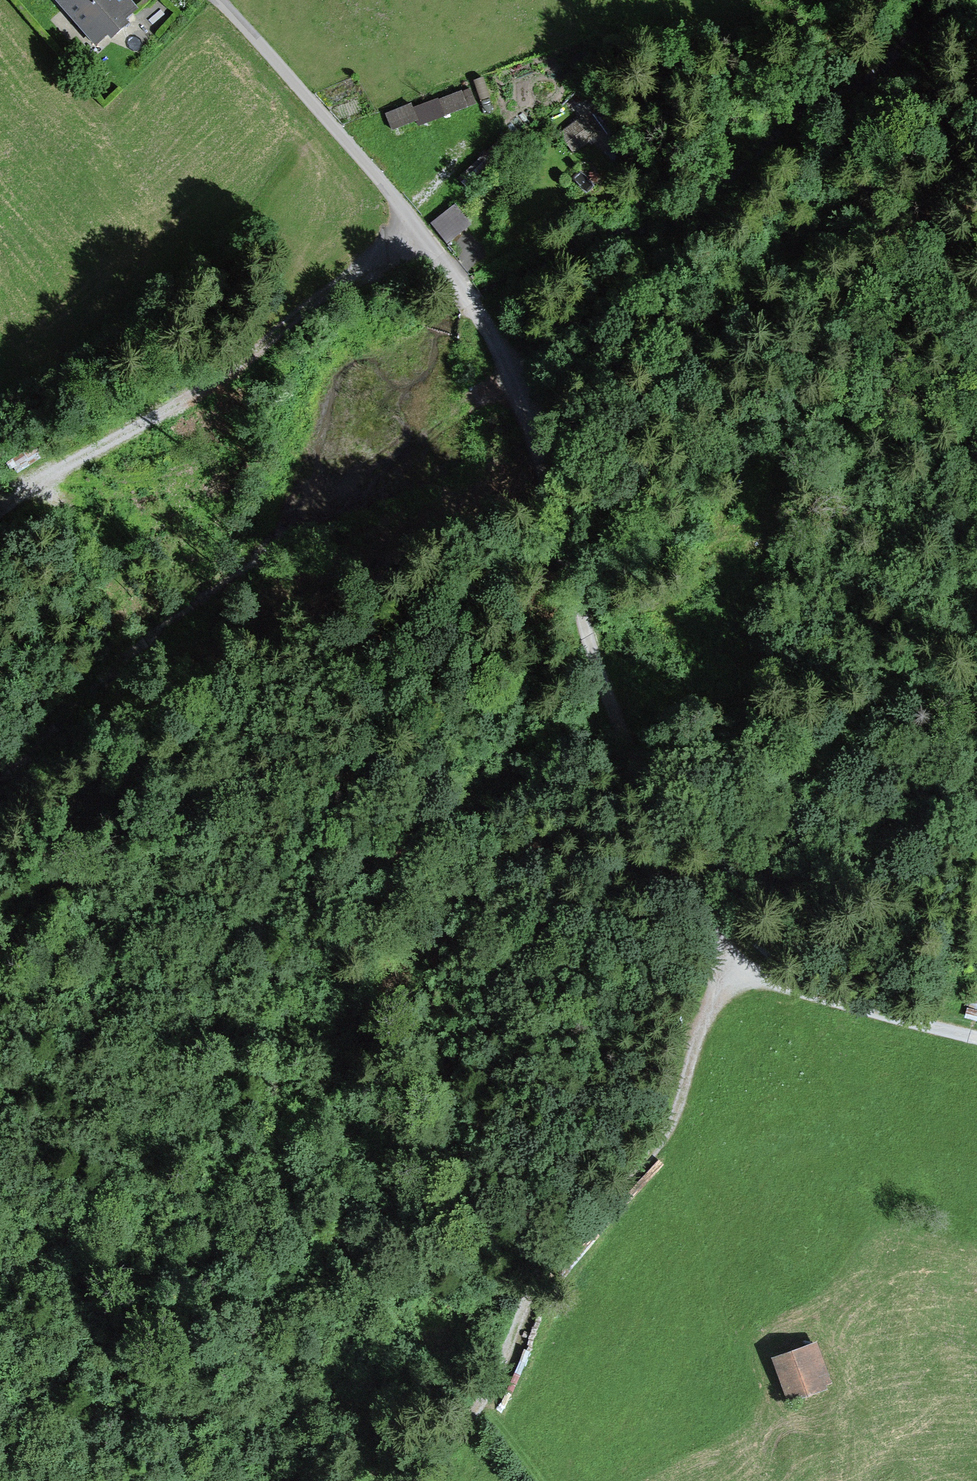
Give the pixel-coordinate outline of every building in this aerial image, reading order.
[(133,0),(55,0),(95,45),(108,34),(111,38),(130,21),(127,18),(139,7),(133,0)] [(411,111),(388,121),(394,137),(418,127),(420,132),(477,109),(470,93),(414,116),(411,111)] [(582,120),(563,136),(574,150),(593,134),(582,120)] [(458,232),(475,220),(464,206),(447,219),(458,232)] [(809,1353),(780,1363),(791,1395),(820,1385),(809,1353)]
